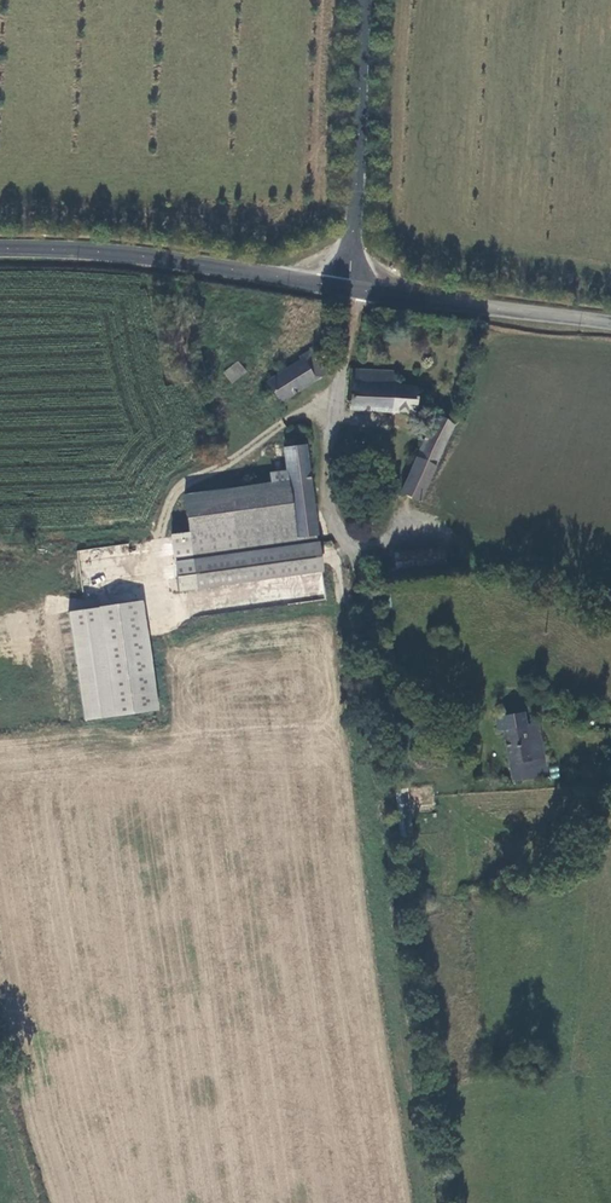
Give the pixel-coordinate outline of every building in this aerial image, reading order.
[(326,375),(311,350),(298,357),(299,360),(264,382),(279,406),(326,375)] [(246,372),(237,361),(223,373),(232,385),(246,372)] [(348,411),(417,415),(418,386),(393,384),(394,371),(350,369),(348,411)] [(422,491),(426,493),(436,467),(456,425),(435,415),(399,493),(419,503),(422,491)] [(304,428),(300,426),(296,427),(294,430),(294,434),(296,437),(300,438),(303,436),(305,432),(304,428)] [(283,448),(286,472),(269,474),(270,485),(184,496),(188,534),(170,536),(177,594),(323,573),(307,446),(283,448)] [(143,602),(67,614),(84,724),(158,712),(143,602)] [(476,723),(476,719),(472,716),(470,714),(465,714),(465,718),(466,724),(468,726),(474,726),(476,723)] [(504,732),(511,784),(547,779),(538,725),(525,727),(523,716),(494,719),(495,733),(504,732)] [(443,758),(418,757),(418,766),(442,769),(443,758)] [(413,837),(406,791),(394,793),(401,839),(413,837)]
